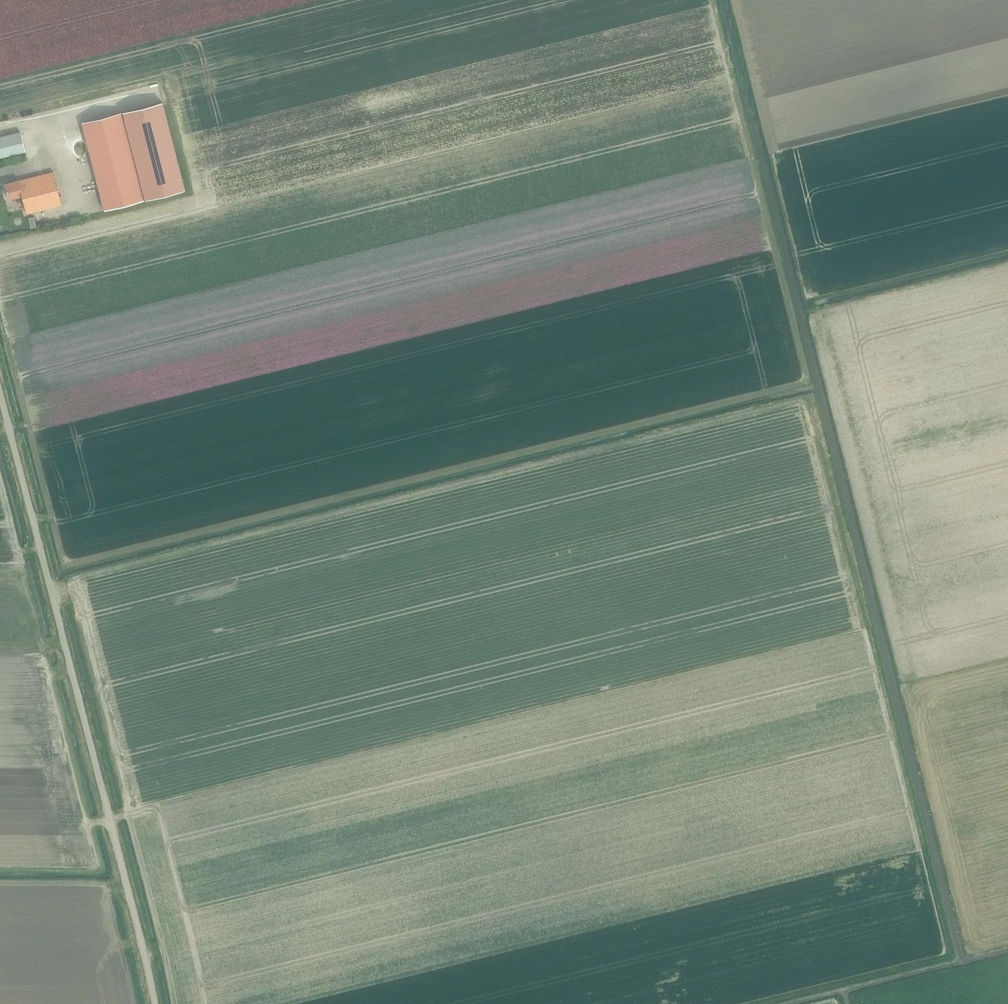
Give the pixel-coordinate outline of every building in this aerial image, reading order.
[(109,95),(111,101),(120,99),(118,93),(109,95)] [(162,104),(122,114),(123,121),(143,200),(184,189),(162,104)] [(123,121),(84,131),(104,210),(143,200),(123,121)] [(24,151),(20,132),(0,136),(0,157),(24,151)] [(27,213),(61,205),(53,172),(5,184),(8,198),(22,195),(27,213)]
